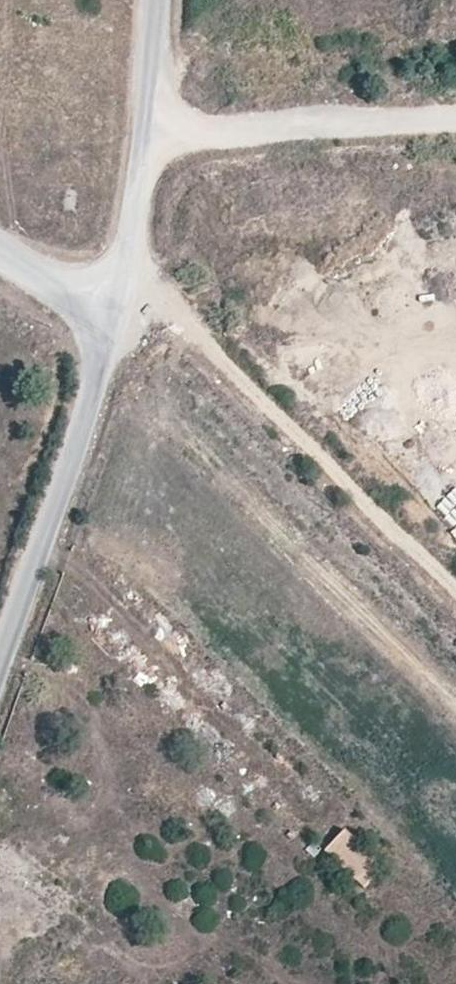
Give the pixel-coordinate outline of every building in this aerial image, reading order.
[(385,870),(346,832),(326,852),(366,890),(385,870)]
